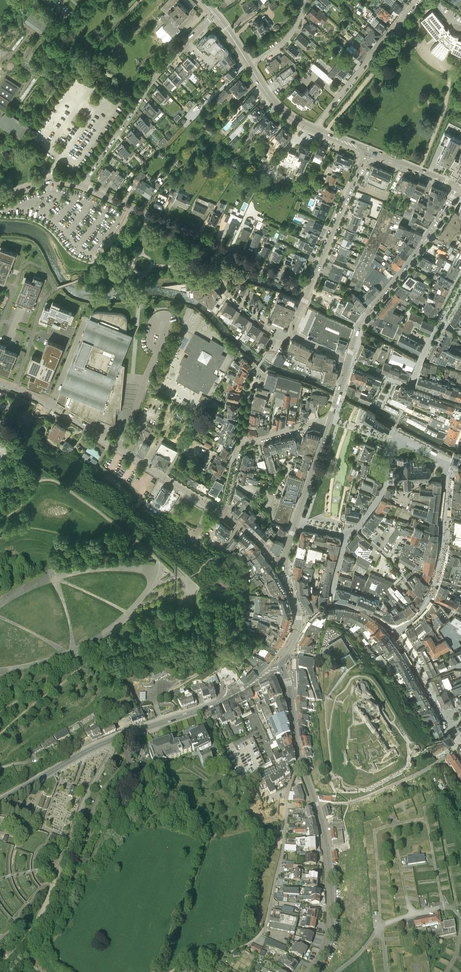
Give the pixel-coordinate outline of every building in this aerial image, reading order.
[(163,26),(173,36),(177,31),(178,32),(180,29),(180,28),(178,26),(180,25),(181,26),(182,26),(184,24),(194,14),(196,12),(196,11),(196,10),(193,7),(186,0),(167,0),(161,5),(167,11),(161,17),(167,23),(163,26)] [(243,4),(245,7),(249,12),(253,9),(255,10),(261,6),(257,0),(247,0),(248,1),(243,4)] [(329,0),(314,0),(317,3),(316,4),(322,10),(330,1),(329,0)] [(392,2),(390,5),(399,12),(399,11),(401,11),(402,10),(401,9),(402,8),(401,8),(402,8),(403,6),(395,0),(390,0),(392,2)] [(276,2),(270,6),(272,10),(278,6),(276,2)] [(387,7),(385,9),(380,5),(378,8),(380,10),(378,13),(386,20),(389,16),(388,15),(391,11),(390,10),(387,7)] [(320,14),(312,8),(307,15),(316,23),(319,19),(323,23),(328,17),(322,12),(320,14)] [(24,22),(41,34),(50,21),(34,9),(24,22)] [(423,18),(436,35),(439,38),(438,38),(439,40),(430,48),(434,52),(439,56),(443,58),(449,47),(460,52),(460,39),(459,39),(458,39),(458,36),(459,36),(458,36),(456,35),(454,35),(453,34),(451,33),(450,32),(449,31),(449,28),(448,28),(448,29),(446,29),(446,28),(445,28),(445,27),(443,25),(444,24),(433,11),(432,10),(423,18)] [(379,20),(373,15),(370,18),(373,20),(371,23),(382,32),(383,31),(384,31),(385,30),(385,29),(387,26),(379,20)] [(258,19),(253,22),(254,24),(254,25),(252,26),(255,31),(257,30),(260,34),(269,28),(267,23),(269,22),(266,17),(260,21),(258,19)] [(305,25),(302,29),(310,37),(316,30),(314,29),(317,26),(311,21),(308,24),(306,26),(305,25)] [(379,36),(380,34),(372,28),(368,25),(366,27),(368,29),(366,31),(376,39),(377,39),(378,39),(379,38),(379,37),(379,36)] [(376,39),(366,31),(363,28),(361,30),(366,35),(365,37),(372,44),(373,44),(372,44),(376,39)] [(204,50),(209,54),(210,55),(213,51),(221,59),(229,52),(229,51),(218,40),(219,39),(215,35),(214,34),(213,34),(212,34),(211,35),(210,35),(207,37),(207,36),(206,37),(205,37),(204,37),(197,44),(203,51),(204,50)] [(296,40),(296,42),(303,48),(309,42),(300,34),(296,40)] [(355,37),(369,49),(370,47),(371,47),(373,45),(372,44),(365,37),(363,40),(357,35),(355,37)] [(352,44),(364,54),(366,52),(368,51),(367,50),(368,50),(361,44),(360,46),(357,44),(354,42),(352,44)] [(354,54),(360,59),(361,58),(362,58),(363,57),(363,56),(364,54),(352,44),(350,47),(355,52),(354,54)] [(286,50),(294,57),(297,54),(300,56),(303,52),(299,48),(297,50),(291,45),(286,50)] [(334,51),(330,47),(322,56),(326,60),(334,51)] [(223,70),(227,66),(228,68),(235,61),(235,60),(235,59),(235,58),(233,58),(231,54),(231,53),(231,52),(229,52),(229,51),(229,52),(221,59),(216,64),(223,70)] [(267,67),(271,73),(275,70),(274,69),(276,68),(277,64),(279,65),(280,63),(283,61),(285,63),(287,61),(290,65),(294,62),(285,54),(281,57),(279,54),(275,57),(275,58),(274,57),(273,59),(272,59),(271,60),(270,61),(270,62),(269,62),(268,64),(269,64),(267,65),(268,67),(267,67)] [(200,64),(195,59),(193,62),(188,57),(183,61),(188,66),(190,69),(191,69),(193,71),(198,67),(200,64)] [(341,79),(343,77),(344,78),(349,72),(350,73),(353,69),(342,60),(339,63),(338,62),(334,67),(337,69),(335,70),(334,69),(328,75),(329,76),(330,77),(332,75),(334,76),(336,75),(341,79)] [(184,76),(184,75),(186,78),(191,73),(193,71),(191,69),(190,69),(188,66),(186,68),(181,63),(177,68),(181,73),(184,76)] [(234,65),(224,75),(226,77),(224,79),(227,82),(231,78),(238,70),(238,69),(239,68),(237,67),(236,67),(234,65)] [(296,70),(294,71),(291,67),(280,74),(280,75),(276,77),(279,81),(280,82),(280,83),(282,86),(294,78),(294,77),(299,74),(296,70)] [(177,83),(177,82),(180,84),(184,80),(186,78),(184,75),(184,76),(181,73),(179,75),(175,70),(170,75),(175,80),(174,80),(177,83)] [(5,109),(20,86),(5,76),(0,84),(0,105),(5,109)] [(163,81),(171,89),(175,84),(178,87),(180,84),(177,82),(177,83),(174,80),(173,82),(168,77),(163,81)] [(248,88),(240,79),(231,87),(239,96),(248,88)] [(322,89),(322,88),(316,82),(309,90),(307,88),(302,93),(295,88),(290,94),(290,95),(295,100),(295,101),(297,103),(303,109),(305,108),(306,107),(308,108),(310,108),(315,102),(312,100),(314,97),(315,98),(316,98),(318,95),(317,95),(322,89)] [(160,100),(162,102),(164,100),(166,101),(171,97),(166,92),(164,90),(161,93),(157,88),(153,93),(156,96),(155,97),(159,101),(160,100)] [(221,103),(230,93),(225,89),(211,103),(215,108),(221,102),(221,103)] [(250,105),(256,99),(255,98),(256,97),(252,93),(244,102),(242,104),(243,105),(242,105),(246,108),(247,108),(250,105)] [(190,100),(185,104),(190,109),(195,104),(190,100)] [(151,114),(155,118),(162,111),(157,106),(156,104),(153,107),(149,102),(144,107),(147,110),(146,111),(150,115),(151,114)] [(252,118),(255,121),(264,112),(264,110),(263,109),(261,109),(257,105),(251,111),(255,115),(252,118)] [(0,121),(0,125),(23,140),(32,128),(6,111),(0,121)] [(243,113),(238,119),(240,121),(246,115),(243,113)] [(259,131),(260,130),(264,126),(269,120),(266,117),(267,116),(265,115),(265,116),(264,115),(254,127),(257,130),(259,131)] [(143,129),(145,130),(147,128),(149,130),(154,125),(149,120),(147,118),(144,121),(140,117),(136,121),(139,124),(138,125),(142,130),(143,129)] [(263,132),(266,128),(269,130),(267,132),(270,135),(271,133),(272,133),(278,126),(277,126),(278,126),(278,125),(276,123),(275,123),(275,124),(271,120),(265,127),(264,126),(260,130),(263,132)] [(449,164),(460,140),(460,129),(449,123),(445,132),(440,141),(444,143),(437,158),(449,164)] [(214,131),(208,125),(204,129),(210,134),(214,131)] [(278,141),(280,139),(281,140),(276,146),(280,149),(292,135),(288,131),(288,132),(286,130),(286,128),(285,127),(283,128),(283,127),(275,135),(276,136),(274,138),(278,141)] [(129,139),(132,142),(133,143),(134,142),(136,144),(138,142),(140,143),(145,139),(140,134),(138,132),(135,134),(131,130),(127,135),(130,138),(129,139)] [(449,164),(453,166),(450,171),(456,175),(456,176),(460,180),(460,140),(449,164)] [(136,152),(131,147),(129,145),(126,148),(122,144),(117,148),(120,151),(119,152),(124,157),(125,156),(126,157),(129,155),(131,157),(136,152)] [(292,158),(298,160),(296,164),(304,167),(308,157),(307,157),(309,153),(311,152),(312,150),(311,149),(309,148),(305,146),(305,147),(301,145),(301,144),(299,145),(299,146),(298,149),(297,148),(296,153),(295,154),(294,153),(292,158)] [(323,147),(319,145),(314,156),(321,160),(326,148),(325,148),(325,146),(324,146),(323,147)] [(333,164),(340,167),(345,156),(345,155),(345,154),(342,153),(341,154),(338,153),(337,155),(333,164)] [(352,158),(352,157),(350,156),(348,157),(345,156),(340,167),(347,170),(348,169),(353,158),(352,158)] [(371,171),(367,181),(385,189),(392,173),(390,172),(389,172),(378,167),(379,167),(378,167),(372,165),(370,169),(372,170),(371,171)] [(116,171),(115,170),(111,167),(109,169),(106,168),(104,171),(103,170),(100,174),(101,175),(99,178),(104,182),(107,177),(110,179),(109,181),(112,177),(116,171)] [(112,177),(115,179),(112,184),(117,188),(119,184),(121,185),(124,180),(123,180),(125,177),(124,176),(122,175),(123,173),(117,169),(116,171),(112,177)] [(142,192),(147,185),(145,184),(146,182),(143,180),(145,177),(142,174),(138,179),(140,181),(138,184),(139,185),(137,189),(142,192)] [(328,185),(330,181),(335,184),(336,180),(337,177),(331,175),(328,175),(325,183),(328,185)] [(397,188),(403,191),(409,179),(404,177),(402,177),(402,178),(397,188)] [(404,192),(411,195),(417,182),(414,181),(414,179),(411,178),(410,179),(409,179),(403,191),(404,191),(404,192)] [(417,198),(419,193),(419,194),(420,192),(422,193),(426,184),(418,180),(417,182),(411,195),(417,198)] [(148,196),(150,192),(151,193),(155,188),(157,189),(161,184),(157,182),(154,186),(152,185),(150,187),(147,185),(142,192),(148,196)] [(432,186),(428,195),(431,197),(433,195),(434,195),(433,196),(438,198),(439,195),(441,190),(432,186)] [(323,196),(323,197),(332,200),(332,199),(333,199),(334,199),(334,198),(334,197),(333,197),(333,196),(335,191),(324,187),(322,192),(324,193),(323,196)] [(174,202),(172,205),(173,205),(173,204),(177,206),(176,206),(177,206),(178,203),(187,207),(186,208),(189,202),(190,201),(187,200),(187,201),(185,200),(187,195),(183,194),(183,193),(179,191),(181,188),(179,188),(171,201),(174,202)] [(442,202),(447,195),(447,192),(441,190),(439,195),(438,198),(433,196),(434,195),(433,195),(431,197),(442,202)] [(166,195),(163,193),(161,192),(154,204),(154,205),(155,203),(157,205),(158,205),(157,206),(160,208),(161,207),(162,207),(164,203),(165,204),(168,199),(167,199),(168,196),(166,195)] [(431,197),(428,195),(427,195),(426,197),(428,198),(427,201),(428,201),(440,207),(442,202),(431,197)] [(196,202),(192,210),(192,211),(192,210),(198,213),(203,215),(206,209),(211,211),(215,204),(209,201),(208,203),(198,198),(196,202)] [(370,205),(359,200),(358,200),(354,210),(355,211),(361,214),(366,216),(370,205)] [(438,210),(440,207),(428,201),(427,204),(419,200),(417,204),(436,212),(437,212),(438,210)] [(318,215),(325,218),(327,214),(326,213),(329,205),(322,202),(319,211),(320,211),(318,215)] [(435,214),(436,212),(417,204),(416,207),(420,209),(419,212),(424,215),(424,214),(433,218),(435,214)] [(369,238),(367,243),(365,248),(376,253),(381,242),(383,236),(386,230),(386,229),(390,221),(399,224),(403,216),(394,212),(383,207),(377,220),(369,238)] [(449,241),(460,223),(460,211),(458,210),(457,211),(455,209),(438,234),(449,241)] [(429,223),(433,218),(424,214),(424,215),(419,212),(414,210),(412,215),(429,223)] [(213,211),(209,221),(216,225),(216,224),(217,223),(218,222),(218,221),(220,215),(219,215),(219,214),(213,211)] [(350,220),(359,224),(362,217),(360,216),(361,214),(355,211),(354,214),(352,217),(351,217),(350,220)] [(235,227),(238,228),(242,218),(234,215),(234,216),(233,216),(233,217),(230,216),(227,222),(230,223),(228,227),(227,230),(233,232),(235,227)] [(259,220),(262,222),(264,218),(257,215),(256,219),(253,224),(256,225),(259,220)] [(426,228),(429,223),(412,215),(411,219),(414,220),(414,219),(415,220),(413,222),(414,222),(411,226),(416,227),(418,224),(426,228)] [(347,230),(354,232),(355,229),(357,230),(359,224),(350,220),(349,223),(350,223),(348,227),(349,227),(348,230),(347,230)] [(309,227),(320,231),(320,230),(321,231),(321,228),(322,225),(318,223),(318,222),(315,221),(315,222),(311,221),(309,227)] [(408,235),(418,240),(423,234),(409,228),(409,229),(407,228),(399,224),(390,221),(386,229),(386,230),(401,238),(403,232),(407,234),(408,235)] [(240,236),(247,239),(251,231),(250,231),(252,227),(249,225),(245,223),(242,227),(243,228),(241,232),(242,232),(240,236)] [(318,236),(311,233),(312,230),(305,228),(304,230),(308,232),(306,238),(315,242),(316,242),(317,239),(318,236)] [(344,237),(352,240),(355,233),(354,232),(347,230),(346,230),(345,233),(346,233),(344,237)] [(383,236),(410,252),(410,251),(415,245),(404,240),(401,238),(386,230),(383,236)] [(250,244),(256,247),(262,235),(256,232),(250,244)] [(404,240),(415,245),(418,240),(408,235),(407,234),(404,240)] [(269,252),(270,252),(269,251),(273,244),(267,241),(268,237),(265,236),(261,244),(264,245),(261,252),(264,254),(263,255),(266,256),(267,255),(269,252)] [(381,242),(387,246),(398,253),(406,258),(406,257),(410,252),(383,236),(381,242)] [(341,246),(350,249),(353,241),(352,240),(344,237),(343,240),(342,239),(341,242),(342,242),(342,243),(341,246)] [(300,244),(298,248),(302,250),(302,249),(311,253),(311,252),(312,252),(313,250),(312,250),(313,247),(309,245),(310,244),(299,239),(298,243),(300,244)] [(338,251),(349,255),(351,250),(350,249),(341,246),(341,245),(338,251)] [(454,253),(460,257),(460,249),(458,248),(455,247),(449,245),(448,247),(449,247),(448,251),(454,253)] [(0,249),(0,279),(5,281),(10,271),(17,253),(1,247),(0,249)] [(352,275),(353,275),(359,278),(364,280),(365,277),(374,258),(376,253),(365,248),(362,254),(359,260),(357,265),(352,275)] [(401,264),(406,258),(398,253),(397,254),(388,248),(384,253),(386,254),(385,254),(401,264)] [(278,260),(279,261),(283,250),(279,249),(278,252),(275,250),(273,254),(274,254),(273,258),(276,259),(276,260),(278,261),(278,260)] [(346,261),(349,255),(338,251),(336,257),(346,261)] [(374,258),(394,272),(397,269),(383,258),(376,253),(374,258)] [(454,259),(452,262),(460,266),(460,257),(454,253),(452,258),(454,259)] [(289,266),(289,267),(292,269),(293,267),(301,271),(303,267),(305,267),(306,267),(307,265),(306,264),(305,263),(307,259),(295,254),(292,261),(286,259),(284,264),(289,266)] [(383,258),(397,269),(401,264),(385,254),(383,258)] [(436,263),(441,265),(457,273),(460,266),(452,262),(439,256),(436,263)] [(419,262),(418,262),(435,272),(436,272),(437,269),(439,265),(422,257),(419,262)] [(365,277),(381,289),(384,285),(387,281),(387,282),(394,272),(374,258),(365,277)] [(331,269),(348,276),(350,270),(334,263),(331,269)] [(420,272),(418,271),(414,268),(409,275),(416,279),(420,272)] [(331,269),(329,275),(346,283),(348,276),(331,269)] [(442,275),(453,280),(454,278),(456,278),(457,276),(456,275),(449,270),(447,273),(444,272),(443,272),(442,275)] [(437,281),(450,287),(453,281),(453,280),(442,275),(436,272),(432,278),(437,281)] [(43,279),(39,277),(34,275),(33,279),(26,276),(21,288),(15,301),(23,305),(24,302),(28,303),(27,307),(34,310),(35,311),(38,302),(35,301),(35,299),(36,298),(36,297),(40,288),(43,279)] [(419,294),(426,287),(428,285),(423,282),(416,279),(409,275),(401,285),(419,294)] [(377,294),(381,289),(365,277),(364,280),(363,282),(367,285),(377,294)] [(359,278),(356,283),(354,289),(359,291),(360,290),(363,282),(364,280),(359,278)] [(325,282),(324,286),(331,289),(334,290),(337,284),(334,283),(334,282),(327,279),(326,280),(325,282)] [(433,287),(446,294),(448,291),(449,290),(450,288),(449,287),(450,287),(437,281),(433,287)] [(222,294),(218,289),(217,288),(216,287),(215,286),(214,285),(213,284),(210,284),(187,286),(187,288),(187,292),(190,293),(200,298),(210,307),(211,308),(212,309),(222,294)] [(249,290),(249,289),(250,288),(241,284),(239,287),(237,286),(233,287),(235,289),(237,291),(237,292),(238,292),(237,293),(240,296),(241,294),(243,295),(244,294),(247,295),(249,290)] [(373,298),(377,294),(367,285),(364,287),(367,290),(366,292),(373,298)] [(419,294),(401,285),(395,292),(409,301),(411,302),(412,302),(413,301),(414,300),(416,298),(419,294)] [(426,287),(429,289),(428,291),(434,295),(443,299),(446,294),(433,287),(428,285),(426,287)] [(367,304),(373,298),(361,288),(360,290),(363,293),(362,296),(360,294),(358,297),(367,304)] [(257,293),(251,290),(248,297),(251,298),(249,303),(252,304),(251,304),(254,307),(255,305),(256,305),(259,297),(255,296),(256,293),(257,293)] [(362,310),(367,304),(358,297),(356,295),(352,292),(350,296),(352,297),(351,298),(354,300),(353,302),(354,302),(353,305),(362,310)] [(395,292),(392,296),(399,301),(400,299),(401,299),(401,300),(406,304),(409,301),(395,292)] [(287,327),(299,301),(280,293),(268,319),(287,327)] [(443,299),(434,295),(433,298),(429,295),(427,298),(428,299),(440,305),(443,299)] [(388,300),(405,310),(406,307),(402,304),(401,306),(400,306),(402,302),(399,301),(392,296),(388,300)] [(51,303),(46,301),(39,320),(48,323),(49,320),(51,321),(52,322),(54,323),(53,324),(60,327),(61,325),(62,323),(67,325),(69,320),(72,321),(75,311),(73,310),(60,305),(61,303),(53,299),(51,303)] [(355,319),(356,320),(359,314),(362,310),(353,305),(354,302),(353,302),(349,299),(343,309),(338,306),(334,313),(354,322),(355,319)] [(435,315),(440,305),(428,299),(425,303),(423,308),(435,315)] [(384,304),(404,313),(405,310),(388,300),(384,304)] [(226,316),(232,307),(230,305),(231,305),(229,304),(230,303),(226,301),(221,309),(224,310),(223,312),(222,314),(225,316),(226,316)] [(450,321),(451,321),(457,325),(460,327),(460,301),(450,321)] [(404,313),(384,304),(380,309),(402,318),(404,313)] [(231,317),(234,319),(238,311),(236,310),(236,309),(232,307),(226,316),(227,317),(230,319),(231,317)] [(400,323),(402,318),(380,309),(377,313),(400,323)] [(127,329),(128,323),(128,321),(128,320),(128,318),(127,317),(126,315),(125,314),(124,313),(122,312),(121,312),(120,312),(99,310),(97,310),(95,311),(94,312),(93,313),(91,314),(90,314),(90,316),(89,318),(81,337),(73,358),(60,390),(61,390),(57,401),(65,407),(66,405),(70,407),(69,409),(96,425),(98,419),(101,420),(101,422),(109,425),(110,425),(111,425),(112,424),(113,424),(114,424),(115,423),(115,422),(116,422),(116,420),(116,412),(119,413),(121,413),(121,409),(124,376),(124,373),(126,363),(122,362),(134,332),(127,329)] [(242,313),(238,311),(234,319),(230,325),(236,329),(238,327),(244,317),(243,316),(243,315),(242,314),(242,313)] [(318,312),(307,336),(307,337),(323,344),(333,348),(337,341),(338,341),(343,324),(328,317),(318,312)] [(413,324),(431,331),(435,324),(430,322),(431,319),(424,316),(423,317),(411,312),(404,327),(399,325),(396,331),(401,334),(403,329),(409,332),(413,324)] [(376,316),(375,316),(373,321),(378,323),(383,325),(381,331),(390,336),(394,337),(396,331),(399,325),(400,323),(377,313),(376,316)] [(244,317),(238,327),(239,327),(243,329),(243,328),(246,330),(251,321),(248,320),(248,319),(244,317)] [(251,321),(246,330),(248,331),(247,333),(246,334),(250,336),(251,337),(257,327),(255,326),(255,325),(254,324),(251,321)] [(352,328),(350,327),(343,324),(338,341),(337,341),(333,348),(336,349),(338,350),(339,351),(340,350),(342,351),(341,352),(342,352),(343,352),(344,352),(344,351),(345,351),(345,349),(347,342),(348,340),(350,333),(351,332),(350,332),(351,328),(352,328)] [(256,338),(258,340),(263,331),(261,330),(261,329),(257,327),(251,337),(255,339),(256,338)] [(445,329),(443,334),(456,341),(458,339),(458,338),(452,335),(453,333),(445,329)] [(267,334),(263,331),(258,340),(260,341),(258,343),(263,346),(265,343),(266,344),(269,339),(268,338),(269,338),(266,336),(267,335),(266,334),(267,334)] [(221,353),(225,347),(211,339),(210,342),(201,337),(194,333),(185,351),(188,352),(190,353),(189,355),(187,358),(184,356),(180,363),(183,365),(179,371),(181,372),(176,380),(188,387),(192,389),(199,393),(201,389),(207,393),(213,382),(217,375),(213,373),(216,368),(219,369),(222,363),(226,356),(221,353)] [(405,346),(419,354),(423,345),(401,334),(397,343),(400,344),(400,346),(404,348),(405,346)] [(438,343),(460,356),(460,351),(453,347),(455,343),(459,345),(460,343),(459,342),(456,341),(443,334),(438,343)] [(27,384),(45,392),(64,346),(48,339),(46,345),(43,352),(43,353),(42,354),(41,358),(32,354),(24,375),(30,377),(27,384)] [(311,350),(302,345),(291,340),(290,342),(291,342),(288,349),(295,351),(293,356),(294,357),(306,362),(309,355),(311,350)] [(4,343),(0,342),(0,370),(9,374),(13,366),(13,365),(14,365),(15,363),(14,362),(17,353),(18,352),(16,352),(10,349),(5,347),(6,345),(4,343)] [(365,345),(364,345),(363,344),(358,355),(359,358),(369,363),(375,350),(374,350),(376,346),(366,342),(365,345)] [(438,343),(434,350),(432,349),(427,357),(430,358),(441,361),(460,367),(460,356),(438,343)] [(416,361),(416,360),(405,355),(393,348),(389,345),(388,351),(385,360),(392,363),(401,367),(411,371),(412,370),(413,367),(414,364),(415,364),(415,363),(416,361)] [(377,359),(384,363),(385,360),(388,351),(382,349),(377,359)] [(291,358),(292,355),(288,352),(286,356),(284,354),(283,356),(281,354),(280,354),(279,357),(277,356),(274,360),(281,365),(285,359),(290,361),(291,358)] [(313,357),(309,355),(306,362),(309,364),(309,365),(322,369),(324,372),(323,376),(321,376),(321,377),(323,378),(323,379),(335,383),(338,370),(338,369),(336,368),(336,364),(336,362),(336,359),(335,358),(326,357),(327,355),(314,352),(313,357)] [(239,360),(237,362),(247,370),(248,369),(249,370),(250,368),(249,367),(251,365),(246,362),(247,361),(242,357),(240,360),(239,360)] [(392,363),(385,360),(384,363),(382,370),(389,373),(392,363)] [(247,374),(248,372),(248,371),(247,370),(237,362),(237,363),(235,361),(234,363),(236,365),(235,366),(237,367),(236,370),(237,371),(236,372),(237,373),(237,372),(245,376),(246,374),(247,374)] [(389,373),(397,376),(401,367),(392,363),(389,373)] [(427,372),(430,365),(424,363),(423,363),(421,369),(425,371),(425,372),(426,373),(426,372),(427,372)] [(421,369),(415,384),(429,389),(435,371),(436,371),(437,367),(430,365),(427,372),(426,372),(426,373),(425,372),(425,371),(421,369)] [(408,379),(411,371),(401,367),(397,376),(406,380),(408,379)] [(360,379),(363,371),(355,368),(353,369),(351,376),(360,379)] [(357,389),(355,395),(359,398),(369,373),(363,371),(360,379),(359,381),(361,381),(359,386),(360,387),(359,390),(357,389)] [(436,371),(435,371),(429,389),(438,392),(444,375),(443,373),(440,375),(439,373),(437,374),(436,371)] [(231,376),(242,382),(243,380),(244,380),(245,378),(245,377),(245,376),(245,377),(245,376),(237,372),(237,373),(236,375),(231,372),(231,374),(229,372),(228,374),(231,376)] [(264,386),(264,387),(271,389),(274,390),(276,391),(276,390),(290,395),(294,396),(299,397),(301,382),(266,372),(265,375),(267,376),(266,379),(266,380),(265,384),(265,383),(265,384),(264,386)] [(447,378),(448,373),(445,372),(444,374),(444,375),(438,392),(443,394),(447,384),(449,379),(447,378)] [(375,376),(369,373),(359,398),(364,400),(371,384),(375,376)] [(457,381),(454,380),(453,382),(449,395),(454,397),(460,378),(460,374),(459,373),(457,381)] [(242,382),(231,376),(229,380),(228,382),(229,383),(235,386),(240,389),(241,386),(243,386),(244,384),(243,383),(242,382)] [(359,381),(360,379),(351,376),(346,391),(355,395),(357,389),(356,388),(359,381)] [(377,387),(381,378),(375,376),(371,384),(375,386),(377,387)] [(449,395),(453,382),(449,380),(448,384),(447,384),(443,394),(449,395)] [(240,393),(235,392),(233,392),(235,386),(229,383),(227,391),(226,398),(233,400),(238,401),(239,399),(240,399),(240,396),(239,395),(240,393)] [(364,400),(370,403),(374,394),(372,394),(375,386),(371,384),(364,400)] [(265,409),(271,389),(264,387),(262,386),(263,387),(263,389),(257,387),(256,392),(252,406),(263,409),(265,409)] [(401,386),(398,391),(395,390),(391,398),(407,405),(409,400),(408,400),(409,400),(414,389),(412,389),(412,390),(412,389),(412,390),(408,388),(407,388),(405,387),(402,386),(401,386)] [(419,391),(414,389),(409,400),(415,403),(419,391)] [(290,395),(276,390),(276,391),(275,396),(284,399),(282,406),(281,409),(282,409),(278,427),(280,427),(282,426),(282,425),(285,425),(290,395)] [(415,403),(419,404),(419,405),(421,406),(422,403),(422,402),(425,393),(419,391),(415,403)] [(422,402),(422,403),(424,403),(423,407),(426,408),(427,405),(426,405),(430,395),(425,393),(422,402)] [(207,404),(210,399),(202,394),(199,400),(207,404)] [(326,403),(327,397),(312,394),(312,395),(309,410),(315,412),(317,400),(326,402),(325,403),(326,403)] [(302,407),(301,408),(300,417),(300,418),(301,419),(303,419),(305,418),(304,418),(305,418),(307,418),(309,410),(312,395),(308,395),(306,404),(305,403),(301,402),(300,407),(302,407)] [(436,412),(442,399),(430,395),(426,405),(427,405),(426,408),(436,412)] [(298,397),(291,396),(290,404),(296,405),(298,397)] [(448,401),(442,399),(436,412),(435,415),(437,415),(438,413),(440,414),(442,409),(445,410),(448,401)] [(448,401),(445,410),(449,411),(448,411),(451,412),(453,408),(455,403),(448,401)] [(228,407),(228,409),(238,411),(239,409),(238,407),(238,406),(235,406),(235,405),(231,404),(231,403),(227,403),(226,406),(228,407)] [(295,422),(297,409),(290,408),(288,422),(291,423),(291,422),(295,422)] [(451,412),(460,416),(460,411),(453,408),(451,412)] [(238,411),(228,409),(228,410),(225,409),(224,413),(227,413),(227,415),(227,416),(231,417),(231,418),(233,418),(233,420),(237,422),(237,421),(237,418),(238,417),(238,416),(237,415),(238,411)] [(274,416),(272,426),(273,426),(273,427),(276,428),(277,426),(278,427),(282,409),(281,409),(279,409),(277,410),(276,416),(274,416)] [(388,433),(390,428),(385,425),(375,420),(374,419),(376,416),(364,410),(359,418),(365,422),(364,423),(368,425),(371,427),(377,430),(378,428),(382,430),(388,433)] [(448,411),(448,413),(449,414),(448,416),(456,419),(456,421),(460,423),(460,416),(451,412),(448,411)] [(250,419),(266,421),(267,419),(264,419),(264,418),(264,414),(261,413),(251,413),(250,413),(250,414),(250,415),(250,416),(250,419)] [(459,428),(460,424),(460,423),(456,421),(456,419),(448,416),(448,417),(440,414),(438,413),(437,415),(436,416),(434,415),(433,417),(445,422),(459,428)] [(236,423),(226,417),(224,417),(223,418),(218,415),(215,419),(225,424),(237,431),(234,429),(236,427),(234,426),(236,423)] [(198,423),(205,427),(208,422),(201,418),(198,423)] [(459,428),(445,422),(442,429),(457,435),(459,428)] [(66,429),(56,423),(50,433),(60,439),(66,429)] [(433,431),(438,433),(436,436),(436,437),(444,439),(454,442),(457,435),(442,429),(436,427),(428,423),(426,427),(433,431)] [(236,432),(237,431),(225,424),(222,429),(222,430),(235,438),(236,437),(235,436),(237,434),(236,433),(236,432)] [(269,432),(269,426),(258,426),(259,425),(248,425),(248,427),(248,430),(247,434),(250,437),(251,436),(254,435),(254,436),(255,435),(257,435),(260,434),(263,433),(269,432)] [(132,448),(143,455),(144,455),(150,445),(150,444),(152,441),(147,438),(151,431),(150,431),(145,428),(132,448)] [(235,442),(236,440),(235,439),(235,438),(222,430),(220,432),(221,432),(220,435),(225,438),(225,439),(226,439),(233,443),(233,442),(235,442)] [(296,438),(295,438),(299,450),(313,454),(320,432),(313,430),(307,431),(305,437),(303,436),(301,442),(298,441),(297,442),(296,438)] [(233,444),(233,443),(226,439),(225,439),(225,438),(220,436),(219,438),(218,441),(221,443),(232,449),(234,447),(232,446),(233,444)] [(287,438),(290,447),(290,449),(292,454),(297,456),(298,453),(299,450),(295,438),(292,436),(287,438)] [(283,439),(281,440),(285,455),(287,454),(286,450),(290,449),(290,447),(287,438),(286,438),(284,438),(283,439)] [(69,452),(71,450),(72,450),(74,447),(66,440),(63,444),(65,445),(61,449),(64,451),(67,451),(69,452)] [(211,448),(212,445),(203,440),(201,443),(211,448)] [(275,442),(279,458),(285,457),(285,455),(281,440),(279,441),(279,440),(278,440),(276,440),(275,441),(275,442)] [(269,444),(274,460),(279,458),(275,442),(273,442),(272,442),(272,441),(270,442),(269,443),(269,444)] [(156,451),(151,460),(152,462),(164,469),(165,466),(168,468),(178,450),(162,442),(157,451),(156,451)] [(232,450),(232,449),(221,443),(217,450),(229,456),(231,452),(232,452),(233,450),(232,450)] [(263,445),(266,455),(265,455),(269,471),(271,471),(276,470),(273,460),(274,460),(269,444),(267,444),(266,443),(264,444),(264,445),(263,445),(264,445),(263,445)] [(365,444),(359,461),(364,462),(367,463),(369,464),(375,448),(365,444)] [(86,450),(84,454),(81,459),(94,467),(98,460),(99,458),(98,457),(100,455),(98,453),(98,451),(95,450),(93,448),(91,449),(88,448),(87,450),(86,450)] [(299,450),(298,453),(303,454),(302,457),(303,458),(311,460),(313,454),(299,450)] [(209,462),(223,470),(225,467),(226,467),(228,464),(225,463),(228,458),(218,452),(216,455),(214,458),(212,457),(209,462)] [(455,452),(453,452),(452,455),(451,459),(454,460),(457,461),(457,460),(460,461),(460,455),(459,454),(460,454),(458,454),(457,453),(455,452)] [(244,459),(243,462),(253,465),(254,457),(252,457),(252,456),(249,455),(249,456),(245,455),(244,456),(243,459),(244,459)] [(303,458),(303,459),(298,457),(295,465),(308,469),(311,460),(303,458)] [(422,464),(416,464),(416,463),(416,464),(413,464),(414,464),(414,462),(414,460),(407,458),(404,459),(404,458),(396,458),(395,459),(395,463),(394,462),(392,462),(391,464),(391,465),(390,465),(390,470),(389,470),(389,477),(388,477),(388,483),(389,483),(389,482),(396,482),(396,483),(397,483),(397,482),(404,482),(404,485),(403,485),(403,486),(404,485),(404,488),(405,488),(405,487),(408,489),(409,489),(412,487),(412,488),(412,487),(414,485),(414,483),(417,483),(417,481),(419,481),(419,482),(419,483),(420,483),(421,483),(421,482),(422,482),(422,481),(427,481),(428,481),(428,476),(429,476),(430,476),(430,475),(431,474),(431,473),(431,471),(431,470),(431,471),(430,469),(429,468),(429,469),(427,468),(428,468),(427,468),(424,468),(422,468),(422,466),(422,465),(422,464)] [(265,460),(258,462),(258,467),(267,468),(266,466),(265,460)] [(355,475),(356,475),(357,473),(366,476),(368,467),(369,464),(367,463),(364,462),(359,461),(357,467),(352,466),(350,473),(348,478),(352,479),(351,483),(349,482),(349,484),(351,484),(350,488),(351,488),(355,475)] [(220,477),(223,470),(209,462),(206,468),(207,468),(206,471),(212,474),(211,476),(215,478),(217,475),(220,477)] [(242,468),(254,471),(255,467),(255,465),(253,465),(243,462),(242,465),(241,465),(241,467),(242,468)] [(286,469),(306,475),(308,469),(295,465),(294,468),(291,467),(290,468),(286,467),(286,469)] [(240,474),(253,477),(253,475),(254,471),(242,468),(241,470),(240,471),(239,473),(240,474)] [(253,477),(240,474),(239,477),(238,477),(238,479),(239,480),(249,483),(249,480),(258,483),(258,479),(253,477)] [(281,498),(295,502),(295,503),(296,503),(297,501),(297,500),(304,480),(304,479),(288,474),(281,498)] [(207,492),(210,487),(190,476),(187,482),(207,492)] [(363,481),(363,483),(380,487),(382,481),(375,479),(367,476),(365,481),(365,482),(363,481)] [(223,484),(216,480),(210,491),(217,495),(216,495),(217,495),(223,484)] [(428,482),(426,483),(426,487),(420,486),(420,492),(414,491),(413,500),(419,500),(429,500),(430,495),(432,495),(433,489),(440,490),(441,482),(434,481),(431,481),(428,482)] [(357,485),(361,486),(379,492),(380,487),(363,483),(362,484),(357,483),(357,485)] [(156,500),(156,501),(154,504),(156,505),(155,506),(157,507),(158,506),(159,507),(161,504),(162,504),(162,503),(164,503),(165,503),(164,503),(166,500),(167,500),(166,499),(168,497),(169,496),(168,496),(170,493),(170,494),(171,493),(170,493),(170,492),(170,491),(171,491),(171,490),(170,490),(168,489),(169,489),(168,489),(169,489),(166,487),(166,488),(164,487),(164,486),(163,486),(163,487),(162,488),(162,487),(162,488),(161,488),(160,491),(159,491),(158,494),(157,494),(157,495),(158,495),(156,498),(155,498),(156,498),(156,500)] [(454,487),(452,496),(460,498),(460,489),(454,487)] [(241,498),(240,499),(241,500),(236,505),(231,511),(237,516),(243,509),(242,509),(250,500),(245,495),(240,491),(236,488),(234,494),(241,498)] [(387,488),(385,495),(391,496),(393,489),(390,488),(391,488),(390,488),(387,488)] [(413,500),(412,500),(409,511),(412,512),(437,520),(437,517),(438,513),(438,512),(438,509),(439,509),(439,508),(438,508),(439,504),(440,490),(433,489),(432,495),(430,495),(429,500),(419,500),(413,500)] [(347,499),(349,499),(351,500),(351,501),(366,506),(370,494),(359,490),(358,495),(355,494),(354,498),(352,497),(353,495),(350,494),(351,491),(349,491),(347,491),(347,492),(349,492),(347,499)] [(287,523),(288,523),(295,503),(295,502),(281,498),(276,496),(273,505),(277,506),(275,516),(275,517),(275,518),(276,519),(278,520),(287,523)] [(452,496),(452,505),(460,508),(460,498),(452,496)] [(344,519),(346,520),(348,520),(348,522),(349,522),(349,523),(352,524),(353,521),(357,522),(358,522),(359,514),(362,515),(363,516),(364,514),(368,509),(363,506),(359,512),(359,513),(349,511),(351,506),(347,505),(349,499),(347,499),(346,502),(345,502),(344,503),(346,504),(345,511),(344,511),(343,511),(342,512),(341,512),(341,513),(341,514),(340,516),(341,516),(341,517),(341,518),(342,518),(342,519),(343,519),(344,519)] [(375,510),(385,515),(387,510),(388,511),(390,507),(390,508),(392,504),(381,499),(375,510)] [(243,509),(237,516),(248,526),(254,518),(256,515),(252,511),(250,509),(248,511),(244,507),(243,509)] [(451,509),(451,515),(455,516),(455,517),(459,518),(460,519),(460,512),(451,509)] [(370,516),(379,522),(381,519),(385,520),(389,522),(390,519),(374,511),(370,516)] [(381,535),(384,531),(376,525),(379,522),(370,516),(366,521),(376,530),(377,531),(378,533),(379,532),(381,535)] [(438,522),(437,520),(431,518),(431,519),(420,516),(418,520),(412,518),(411,518),(410,523),(410,524),(423,528),(423,529),(438,532),(438,522)] [(454,517),(454,519),(453,519),(452,519),(452,520),(452,521),(453,522),(452,524),(453,524),(452,531),(452,532),(450,531),(450,534),(452,535),(451,540),(456,542),(460,543),(460,520),(454,517)] [(248,526),(253,531),(259,524),(258,524),(261,520),(260,519),(258,522),(254,518),(248,526)] [(426,535),(438,539),(438,532),(423,529),(423,528),(410,524),(410,523),(409,523),(402,521),(398,520),(395,528),(407,533),(409,530),(413,531),(426,535)] [(376,530),(366,521),(362,526),(362,529),(369,536),(376,530)] [(215,531),(218,533),(217,534),(218,535),(218,536),(220,538),(221,537),(223,539),(224,537),(226,538),(231,531),(227,528),(228,528),(225,526),(224,526),(220,522),(218,522),(216,525),(216,526),(218,528),(215,531)] [(261,522),(259,524),(253,531),(260,537),(268,528),(267,528),(261,522)] [(272,523),(268,528),(260,537),(264,541),(275,530),(273,523),(272,523)] [(273,523),(275,530),(278,531),(287,534),(288,528),(273,523)] [(278,531),(275,530),(264,541),(269,546),(275,540),(272,537),(278,531)] [(300,539),(309,540),(313,541),(315,533),(303,530),(302,531),(300,537),(300,539)] [(378,533),(377,531),(376,530),(369,536),(376,543),(381,535),(379,532),(378,533)] [(404,547),(405,547),(418,553),(423,543),(427,545),(429,545),(429,547),(431,548),(431,547),(437,550),(438,539),(426,535),(413,531),(409,530),(407,533),(406,537),(408,538),(409,539),(415,541),(413,544),(412,543),(411,545),(407,543),(406,543),(404,547)] [(244,548),(252,541),(251,540),(252,540),(250,539),(248,537),(246,535),(245,535),(243,533),(241,536),(238,540),(237,542),(244,548)] [(326,535),(315,533),(313,541),(309,540),(308,544),(310,544),(309,547),(306,559),(315,561),(315,556),(318,557),(321,557),(322,552),(323,547),(324,541),(326,535)] [(346,548),(357,557),(358,554),(371,562),(371,561),(372,559),(368,557),(372,550),(372,549),(368,547),(371,543),(358,533),(346,548)] [(339,538),(326,535),(324,541),(339,545),(341,540),(339,538)] [(238,540),(233,537),(227,546),(232,549),(237,542),(238,540)] [(298,544),(298,545),(309,547),(310,544),(308,544),(309,540),(300,539),(298,544)] [(284,542),(275,540),(269,546),(276,553),(281,552),(284,542)] [(244,548),(247,550),(255,543),(254,542),(254,543),(252,541),(244,548)] [(338,552),(339,545),(324,541),(323,547),(327,548),(327,549),(332,550),(332,552),(338,553),(338,552)] [(249,554),(258,546),(255,543),(247,550),(246,551),(249,554)] [(431,550),(436,553),(437,550),(431,547),(431,548),(429,547),(429,545),(427,545),(423,543),(418,553),(424,555),(426,550),(427,551),(431,550)] [(450,544),(449,551),(460,555),(460,547),(450,544)] [(296,557),(306,559),(309,547),(298,545),(297,548),(298,548),(296,555),(297,556),(296,557)] [(252,558),(260,551),(261,550),(258,546),(249,554),(252,558)] [(436,553),(431,550),(427,551),(426,550),(424,555),(418,553),(405,547),(404,549),(420,556),(435,559),(436,553)] [(336,559),(338,553),(332,552),(332,550),(327,549),(326,552),(327,552),(326,553),(331,554),(330,558),(336,559)] [(420,556),(404,549),(402,554),(410,559),(432,573),(433,567),(435,559),(420,556)] [(260,551),(252,558),(253,558),(246,563),(248,566),(249,565),(251,567),(252,566),(253,567),(265,557),(260,551)] [(449,551),(447,559),(460,564),(460,555),(449,551)] [(315,556),(315,561),(320,562),(320,563),(334,566),(336,559),(330,558),(331,554),(326,553),(327,552),(326,552),(322,552),(321,557),(318,557),(315,556)] [(371,562),(358,554),(357,557),(355,569),(364,574),(371,562)] [(416,576),(429,581),(432,573),(410,559),(402,554),(402,555),(399,560),(406,565),(414,569),(412,571),(412,572),(416,576)] [(341,566),(352,569),(355,558),(344,555),(341,566)] [(265,557),(253,567),(255,569),(254,570),(252,572),(252,573),(268,561),(265,557)] [(312,567),(314,567),(314,564),(315,564),(315,563),(315,561),(306,559),(296,557),(295,562),(294,565),(312,568),(312,567)] [(447,559),(446,564),(446,566),(444,573),(442,577),(450,580),(449,583),(458,587),(457,587),(459,588),(460,584),(460,579),(459,579),(460,573),(460,564),(447,559)] [(252,573),(255,576),(256,577),(263,569),(264,569),(270,564),(268,561),(252,573)] [(314,564),(314,567),(319,568),(319,567),(323,568),(323,569),(333,571),(334,566),(320,563),(319,566),(315,564),(314,564)] [(273,568),(270,564),(264,569),(263,569),(256,577),(255,576),(251,579),(253,582),(254,581),(254,582),(253,583),(248,589),(252,591),(254,588),(255,589),(263,583),(259,578),(273,568)] [(309,580),(312,568),(294,565),(293,570),(295,570),(293,575),(295,576),(295,578),(308,581),(308,579),(309,580)] [(263,583),(272,577),(277,574),(273,568),(259,578),(263,583)] [(320,580),(330,583),(333,571),(323,569),(322,574),(320,580)] [(410,576),(407,579),(410,583),(414,580),(412,579),(414,576),(416,576),(412,572),(412,571),(411,571),(408,573),(410,576)] [(353,573),(352,579),(349,590),(347,602),(355,605),(357,599),(358,599),(360,594),(362,589),(363,589),(367,579),(354,573),(353,573)] [(357,599),(355,605),(365,608),(372,612),(382,600),(382,599),(386,595),(389,591),(386,588),(387,588),(390,585),(393,583),(385,579),(384,578),(371,573),(364,589),(363,589),(362,589),(360,594),(358,599),(357,599)] [(272,577),(263,583),(264,584),(263,585),(260,587),(264,594),(267,592),(269,597),(277,595),(279,593),(285,590),(282,583),(277,575),(277,574),(272,577)] [(412,579),(414,580),(415,581),(412,586),(423,593),(425,592),(429,581),(416,576),(414,576),(412,579)] [(442,577),(440,583),(448,586),(447,587),(453,590),(456,591),(457,587),(458,587),(449,583),(450,580),(442,577)] [(308,581),(295,578),(295,579),(294,579),(295,581),(295,582),(296,582),(296,583),(296,591),(297,592),(297,593),(311,593),(312,593),(312,591),(313,584),(309,584),(308,581)] [(347,602),(349,590),(352,579),(345,578),(344,586),(337,584),(333,597),(335,599),(346,602),(347,602)] [(319,594),(328,595),(330,583),(320,580),(318,588),(318,589),(318,592),(317,592),(317,593),(319,595),(319,594)] [(440,583),(438,588),(451,593),(453,590),(447,587),(448,586),(440,583)] [(402,596),(401,594),(402,593),(397,588),(395,590),(390,585),(387,588),(386,588),(389,591),(390,591),(398,600),(404,607),(403,608),(408,616),(409,616),(410,615),(416,609),(402,596)] [(409,588),(406,593),(409,595),(408,596),(419,606),(424,599),(423,597),(421,596),(409,588)] [(438,588),(437,592),(449,597),(450,597),(451,593),(438,588)] [(269,597),(270,597),(270,598),(282,599),(287,597),(286,590),(285,590),(279,593),(277,595),(269,597)] [(310,599),(303,605),(306,608),(308,612),(310,612),(314,610),(312,607),(310,603),(315,600),(317,599),(317,593),(317,592),(312,591),(312,593),(311,593),(310,599)] [(389,591),(386,595),(389,599),(394,606),(396,605),(399,610),(403,608),(404,607),(398,600),(390,591),(389,591)] [(406,594),(403,591),(402,593),(401,594),(402,596),(416,609),(419,606),(408,596),(409,595),(406,593),(406,594)] [(448,603),(450,598),(451,597),(450,597),(449,597),(437,592),(435,597),(442,600),(448,603)] [(299,600),(303,605),(310,599),(311,593),(297,593),(297,594),(298,594),(299,600)] [(460,599),(456,596),(457,595),(453,593),(451,597),(450,598),(448,603),(456,608),(460,611),(460,598),(460,599)] [(319,598),(319,601),(319,603),(320,602),(322,602),(323,602),(323,603),(324,603),(324,604),(328,603),(328,602),(328,597),(328,595),(319,594),(319,595),(319,597),(319,598)] [(385,610),(381,615),(389,621),(392,621),(393,621),(397,621),(398,621),(403,619),(404,618),(403,618),(399,610),(396,605),(394,606),(389,599),(386,595),(382,599),(382,600),(387,606),(385,610)] [(270,598),(270,597),(253,596),(252,600),(252,601),(255,601),(255,604),(254,610),(258,610),(268,611),(283,612),(293,614),(293,612),(287,598),(287,597),(282,599),(270,598)] [(312,607),(314,610),(319,608),(317,605),(315,600),(310,603),(312,607)] [(381,615),(385,610),(387,606),(382,600),(372,612),(381,615)] [(440,622),(445,618),(449,615),(440,605),(433,602),(429,609),(430,610),(429,610),(427,613),(427,612),(427,613),(438,628),(440,622)] [(326,619),(336,620),(336,608),(329,609),(328,609),(326,617),(326,619)] [(336,608),(336,620),(336,623),(340,625),(345,608),(338,608),(336,608)] [(343,629),(344,630),(352,610),(345,609),(345,608),(340,625),(343,627),(343,629)] [(408,616),(403,608),(399,610),(403,618),(408,616)] [(289,630),(290,625),(293,615),(293,614),(283,612),(268,611),(258,610),(254,610),(254,611),(252,618),(256,619),(265,622),(274,624),(277,626),(280,627),(289,630)] [(358,617),(360,613),(352,610),(344,630),(348,632),(353,625),(358,617)] [(320,613),(317,616),(325,622),(325,623),(325,622),(326,619),(326,617),(323,615),(322,615),(322,614),(321,614),(322,612),(320,613)] [(364,623),(368,616),(360,613),(358,617),(353,625),(348,632),(352,635),(361,625),(364,622),(364,623)] [(435,632),(438,628),(427,613),(426,613),(427,613),(425,615),(424,615),(421,619),(427,630),(430,634),(433,640),(438,638),(435,632)] [(324,630),(325,623),(325,622),(317,616),(314,619),(311,622),(322,628),(322,629),(324,630)] [(361,625),(352,635),(356,638),(357,637),(367,629),(375,621),(368,616),(364,623),(364,622),(361,625)] [(455,616),(453,619),(451,620),(450,619),(439,630),(442,634),(445,638),(451,646),(453,649),(458,647),(460,645),(460,643),(458,640),(460,636),(460,620),(459,618),(458,618),(455,616)] [(274,624),(265,622),(252,618),(252,619),(251,625),(242,623),(241,627),(249,629),(254,632),(258,633),(264,639),(275,643),(280,645),(285,636),(286,635),(289,630),(280,627),(277,626),(274,624)] [(414,625),(418,634),(421,639),(423,638),(430,634),(427,630),(421,619),(414,625)] [(361,641),(380,626),(375,621),(367,629),(357,637),(361,641)] [(311,622),(309,627),(308,627),(315,630),(314,632),(318,633),(318,634),(320,635),(323,635),(323,632),(321,630),(322,629),(322,628),(311,622)] [(407,631),(414,644),(419,641),(419,640),(420,640),(421,639),(418,634),(414,625),(407,629),(407,631)] [(375,639),(385,632),(380,626),(361,641),(365,647),(375,639)] [(314,632),(315,630),(308,627),(305,633),(313,634),(312,635),(319,640),(320,635),(318,634),(318,633),(314,632)] [(389,637),(385,632),(375,639),(365,647),(363,649),(368,654),(389,637)] [(305,633),(300,642),(307,643),(318,644),(319,640),(312,635),(313,634),(305,633)] [(451,646),(445,638),(440,641),(439,639),(434,642),(433,640),(430,634),(423,638),(426,644),(430,652),(433,657),(437,654),(446,649),(451,646)] [(389,636),(389,637),(368,654),(373,662),(376,659),(376,658),(381,654),(385,652),(395,644),(389,636)] [(423,638),(421,639),(420,640),(419,640),(419,641),(414,644),(417,648),(417,649),(426,644),(423,638)] [(280,645),(275,643),(264,639),(263,643),(271,646),(270,647),(266,645),(265,647),(268,648),(270,649),(277,650),(280,645)] [(350,651),(349,652),(342,640),(330,648),(340,665),(344,662),(347,667),(350,666),(356,662),(350,651)] [(307,643),(300,642),(299,642),(299,652),(300,652),(304,652),(313,653),(317,653),(317,650),(318,645),(318,644),(307,643)] [(385,652),(381,654),(384,657),(385,659),(393,654),(394,652),(398,649),(395,644),(385,652)] [(426,644),(417,649),(420,656),(430,652),(426,644)] [(453,649),(451,646),(446,649),(450,657),(449,658),(451,663),(460,660),(460,659),(455,652),(453,649)] [(268,648),(265,647),(265,648),(262,647),(260,651),(258,654),(262,656),(264,657),(268,661),(269,660),(275,652),(277,650),(270,649),(268,648)] [(376,659),(373,662),(380,670),(388,665),(390,664),(403,657),(400,652),(398,649),(394,652),(393,654),(395,656),(387,662),(385,659),(384,657),(381,654),(376,658),(376,659)] [(430,652),(420,656),(423,661),(430,658),(431,658),(433,657),(430,652)] [(259,671),(268,661),(264,657),(262,656),(258,654),(257,655),(250,653),(247,657),(255,664),(254,665),(259,671)] [(423,661),(426,668),(444,660),(443,657),(439,658),(437,654),(433,657),(431,658),(430,658),(423,661)] [(397,666),(406,661),(403,657),(390,664),(391,664),(392,664),(393,665),(396,664),(397,666)] [(451,663),(449,658),(444,660),(426,668),(427,671),(429,674),(437,671),(448,667),(447,665),(451,663)] [(314,677),(313,668),(314,668),(314,663),(300,661),(299,670),(302,671),(302,669),(306,670),(306,669),(307,670),(309,678),(309,679),(314,677)] [(406,661),(397,666),(392,670),(394,674),(395,674),(408,666),(406,661)] [(243,681),(245,683),(251,679),(259,671),(254,665),(253,666),(250,663),(243,671),(242,670),(240,672),(241,673),(238,676),(243,681)] [(414,676),(408,666),(395,674),(400,684),(414,676)] [(297,688),(298,689),(307,688),(309,688),(306,675),(304,675),(304,673),(299,672),(298,672),(297,672),(297,673),(297,688)] [(431,678),(434,685),(450,678),(451,677),(450,674),(442,677),(441,675),(437,676),(431,678)] [(215,692),(213,686),(210,676),(204,680),(205,684),(206,684),(211,700),(211,699),(215,697),(216,698),(216,697),(216,695),(215,692)] [(268,694),(263,695),(265,700),(255,704),(258,710),(259,713),(261,712),(271,708),(269,703),(276,700),(276,701),(283,698),(277,686),(280,685),(278,679),(277,677),(274,676),(272,677),(266,680),(268,684),(270,689),(268,694)] [(413,689),(419,686),(414,676),(400,684),(402,689),(403,688),(405,693),(413,689)] [(317,686),(314,677),(309,679),(312,687),(317,686)] [(434,685),(437,692),(446,688),(455,685),(453,680),(451,681),(450,678),(434,685)] [(204,700),(204,702),(211,700),(206,684),(205,684),(204,680),(202,681),(198,681),(195,680),(191,682),(192,685),(196,684),(198,692),(201,691),(204,700)] [(363,681),(358,683),(355,689),(358,692),(362,693),(367,693),(370,690),(367,684),(363,681)] [(455,685),(446,688),(437,692),(439,698),(444,696),(445,698),(449,696),(451,695),(459,691),(460,696),(460,682),(455,685)] [(268,684),(260,687),(263,695),(268,694),(270,689),(268,684)] [(404,695),(407,699),(415,694),(422,691),(419,686),(413,689),(405,693),(406,694),(404,695)] [(263,695),(260,687),(251,691),(254,699),(254,700),(255,704),(265,700),(263,695)] [(298,689),(298,693),(298,699),(308,698),(308,699),(310,699),(314,698),(313,693),(310,688),(309,688),(307,688),(298,689)] [(184,699),(187,707),(194,704),(194,702),(196,701),(196,699),(187,690),(182,692),(184,698),(184,699)] [(243,695),(249,709),(255,706),(253,700),(254,700),(254,699),(251,691),(243,695)] [(320,691),(315,693),(317,698),(318,701),(322,700),(321,695),(323,695),(323,692),(320,692),(320,691)] [(409,704),(411,704),(425,696),(422,691),(415,694),(407,699),(409,704)] [(459,691),(451,695),(455,704),(460,701),(460,696),(459,691)] [(238,698),(247,716),(252,713),(249,709),(243,695),(238,698)] [(444,696),(439,698),(440,698),(441,702),(442,702),(442,703),(443,703),(451,704),(452,704),(454,704),(455,704),(451,695),(449,696),(445,698),(444,696)] [(411,704),(414,710),(429,702),(425,696),(411,704)] [(238,698),(234,700),(243,718),(247,716),(238,698)] [(269,703),(271,708),(284,702),(283,698),(276,701),(276,700),(269,703)] [(182,708),(187,707),(184,699),(178,701),(182,708)] [(230,702),(227,704),(236,721),(240,719),(243,718),(234,700),(230,702)] [(373,763),(397,748),(394,744),(390,747),(374,723),(378,720),(376,717),(371,720),(362,706),(363,704),(367,703),(369,704),(374,706),(378,712),(381,710),(379,706),(378,705),(373,701),(370,700),(366,700),(363,701),(360,703),(356,705),(386,749),(383,750),(381,750),(377,746),(375,745),(373,746),(370,749),(369,750),(369,754),(371,758),(370,759),(373,763)] [(261,712),(264,718),(266,724),(269,723),(285,716),(288,715),(286,708),(284,702),(271,708),(261,712)] [(416,714),(417,714),(422,711),(431,706),(429,702),(414,710),(416,714)] [(227,704),(223,706),(227,716),(224,717),(227,724),(230,722),(232,725),(234,724),(235,727),(242,724),(241,722),(240,719),(236,721),(227,704)] [(130,718),(133,725),(145,720),(143,714),(145,713),(145,714),(146,715),(147,715),(148,715),(149,714),(149,713),(149,712),(149,711),(148,710),(148,709),(152,711),(154,709),(153,706),(140,707),(141,709),(135,712),(136,716),(130,718)] [(417,714),(421,720),(434,713),(431,706),(422,711),(417,714)] [(223,726),(223,728),(228,725),(227,724),(224,717),(223,718),(218,708),(209,712),(212,718),(211,718),(212,720),(212,722),(217,730),(220,729),(216,721),(220,719),(223,726)] [(209,712),(202,715),(205,721),(207,725),(210,724),(209,722),(212,720),(211,718),(212,718),(209,712)] [(426,723),(436,717),(436,716),(434,713),(421,720),(423,725),(426,723)] [(290,734),(288,728),(290,727),(288,722),(285,716),(269,723),(271,729),(273,734),(276,740),(276,741),(291,735),(290,734)] [(426,725),(427,726),(426,726),(427,726),(427,728),(427,729),(429,728),(433,726),(432,724),(438,721),(436,717),(426,723),(426,724),(426,725)] [(431,732),(432,732),(441,728),(440,724),(438,721),(432,724),(433,726),(429,728),(431,732)] [(299,731),(305,730),(305,728),(310,728),(309,722),(298,723),(298,726),(299,731)] [(102,736),(115,731),(113,725),(100,731),(102,736)] [(231,731),(228,725),(223,728),(229,740),(233,738),(233,737),(234,737),(231,731)] [(93,740),(102,736),(100,731),(99,731),(97,726),(86,731),(87,735),(90,734),(93,740)] [(309,730),(306,730),(305,730),(299,731),(300,740),(310,738),(312,738),(312,733),(311,733),(311,728),(309,728),(309,730)] [(441,728),(432,732),(433,737),(435,742),(437,741),(436,737),(437,736),(437,735),(443,733),(441,728)] [(200,752),(212,746),(210,743),(204,729),(190,736),(191,739),(189,740),(191,751),(194,750),(196,753),(200,751),(200,752)] [(64,737),(68,735),(65,730),(54,737),(57,741),(63,737),(64,737)] [(448,735),(445,737),(448,742),(449,743),(452,741),(455,739),(453,736),(452,734),(451,733),(448,735)] [(292,740),(291,735),(276,741),(277,742),(276,743),(278,747),(291,741),(292,740)] [(53,746),(56,744),(52,737),(47,740),(48,741),(41,745),(44,750),(52,745),(53,746)] [(445,737),(444,737),(443,738),(444,739),(437,743),(438,745),(430,750),(433,756),(449,747),(447,744),(449,743),(448,742),(445,737)] [(232,741),(225,745),(223,746),(242,787),(263,778),(259,769),(265,765),(255,742),(253,738),(235,746),(233,743),(232,741)] [(368,739),(357,744),(363,757),(366,756),(362,747),(370,743),(368,739)] [(172,740),(150,747),(152,752),(150,753),(153,761),(155,760),(156,765),(162,763),(163,764),(167,763),(167,762),(167,761),(178,757),(174,745),(172,740)] [(188,740),(174,745),(178,757),(180,756),(192,752),(191,751),(189,740),(188,740)] [(286,750),(293,747),(292,744),(291,741),(278,747),(280,750),(281,753),(286,750)] [(354,743),(351,742),(346,753),(356,765),(358,763),(351,753),(354,743)] [(33,749),(30,751),(32,755),(42,749),(39,745),(33,749)] [(262,774),(265,781),(265,782),(277,776),(294,767),(294,763),(296,762),(295,755),(292,748),(282,753),(283,753),(274,757),(269,759),(271,763),(273,768),(262,774)] [(211,753),(200,757),(204,765),(207,764),(208,764),(210,763),(214,761),(211,753)] [(459,763),(455,758),(456,758),(454,755),(444,761),(449,767),(447,768),(447,767),(444,769),(446,771),(452,768),(459,763)] [(112,770),(114,767),(118,769),(121,763),(117,761),(116,762),(111,759),(107,767),(112,770)] [(460,776),(460,769),(460,767),(460,766),(460,765),(459,762),(459,763),(452,768),(459,778),(460,776)] [(287,779),(291,778),(294,767),(277,776),(265,782),(264,783),(264,782),(259,785),(262,791),(267,788),(270,795),(276,792),(273,785),(284,779),(283,778),(286,776),(286,777),(287,779)] [(293,796),(293,801),(305,802),(305,801),(304,801),(304,798),(305,798),(305,797),(304,797),(300,787),(293,789),(295,796),(293,796)] [(332,816),(334,816),(333,806),(328,807),(323,808),(325,813),(326,819),(328,824),(331,824),(334,823),(332,817),(332,816)] [(301,809),(295,809),(295,813),(301,813),(307,814),(307,815),(299,815),(299,818),(301,818),(308,819),(309,820),(315,819),(312,809),(301,809)] [(393,820),(397,818),(395,814),(394,812),(391,813),(390,811),(380,815),(383,823),(393,818),(393,820)] [(345,829),(343,821),(334,823),(332,824),(333,830),(331,830),(332,841),(333,841),(333,845),(344,844),(342,829),(345,829)] [(59,843),(61,839),(61,838),(52,834),(50,840),(59,843)] [(316,851),(316,849),(318,850),(318,848),(320,848),(319,843),(315,843),(315,841),(316,841),(316,840),(305,841),(305,839),(296,839),(296,846),(301,846),(301,847),(306,847),(306,851),(316,851)] [(407,857),(408,864),(425,862),(424,855),(407,857)] [(316,865),(317,856),(306,856),(306,864),(316,865)] [(304,889),(304,896),(325,898),(325,892),(320,893),(321,890),(316,890),(304,889)] [(320,904),(326,905),(325,898),(304,896),(304,899),(304,900),(312,901),(311,903),(315,903),(320,904)] [(306,918),(316,920),(319,909),(308,906),(306,915),(303,914),(302,917),(303,917),(306,918)] [(273,922),(275,923),(278,924),(282,925),(285,925),(289,926),(292,927),(296,928),(299,915),(281,911),(281,912),(274,910),(274,912),(280,913),(280,915),(279,918),(272,917),(271,917),(270,922),(271,922),(273,923),(273,922)] [(436,916),(415,920),(407,921),(409,930),(416,929),(415,927),(422,926),(422,927),(438,924),(439,929),(435,930),(432,931),(433,933),(435,933),(435,935),(456,931),(454,921),(441,924),(439,913),(435,913),(436,916)] [(316,920),(306,918),(306,920),(305,924),(301,923),(300,927),(315,929),(316,920)] [(304,937),(312,939),(314,934),(301,931),(300,935),(304,936),(304,937)] [(305,955),(308,949),(301,946),(300,947),(296,945),(294,947),(293,947),(291,950),(293,951),(292,953),(302,958),(299,956),(299,954),(301,955),(302,953),(305,955)] [(293,960),(295,958),(287,954),(286,956),(287,957),(285,961),(286,962),(284,964),(293,971),(298,964),(293,960)]
